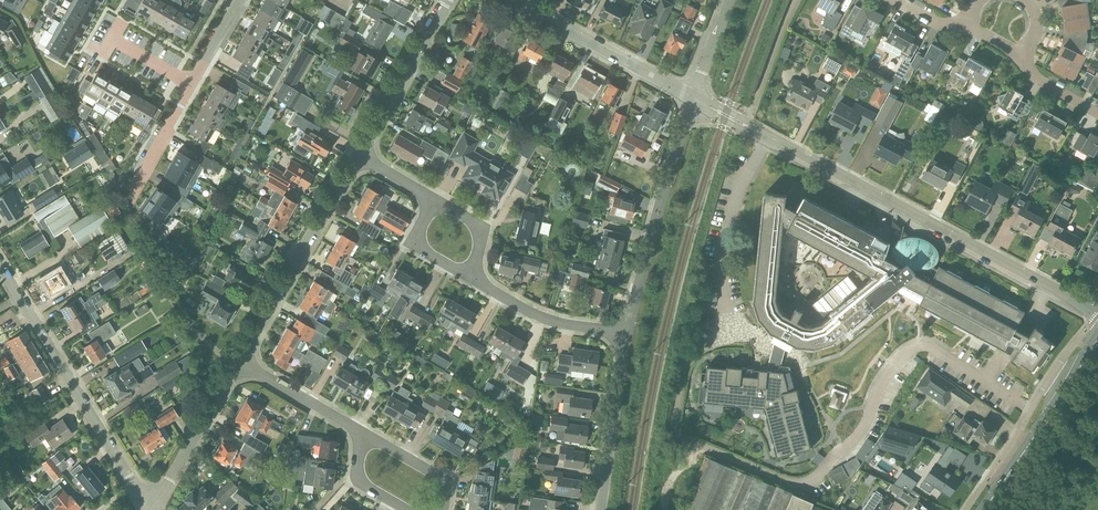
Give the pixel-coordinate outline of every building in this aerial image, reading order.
[(2,4),(14,11),(18,4),(15,3),(17,0),(4,0),(2,4)] [(67,10),(89,23),(96,11),(77,0),(73,0),(67,10)] [(96,11),(102,0),(77,0),(96,11)] [(149,17),(159,0),(127,0),(122,8),(126,9),(124,12),(134,17),(137,11),(149,17)] [(149,17),(160,24),(170,6),(171,7),(174,0),(159,0),(149,17)] [(160,24),(172,31),(182,13),(185,9),(179,6),(180,5),(180,4),(180,2),(180,1),(180,0),(174,0),(171,7),(170,6),(160,24)] [(285,7),(273,0),(265,0),(260,8),(278,18),(283,21),(289,9),(285,7)] [(386,6),(382,13),(387,15),(391,9),(399,13),(402,6),(391,0),(388,7),(386,6)] [(599,15),(620,25),(627,10),(615,4),(617,0),(606,0),(599,15)] [(632,29),(649,39),(657,25),(662,26),(673,2),(668,0),(663,0),(658,11),(643,3),(634,21),(636,22),(632,29)] [(833,31),(843,14),(836,10),(842,0),(821,0),(818,5),(827,10),(823,25),(833,31)] [(1089,16),(1087,3),(1084,3),(1083,0),(1059,0),(1058,0),(1058,1),(1060,0),(1063,6),(1064,19),(1089,16)] [(56,4),(50,1),(43,13),(51,17),(54,13),(52,12),(56,4)] [(673,31),(665,47),(677,53),(680,47),(682,48),(687,38),(685,37),(695,18),(694,17),(697,10),(699,5),(690,1),(684,13),(683,12),(680,19),(674,31),(673,31)] [(318,17),(325,20),(331,9),(324,5),(318,17)] [(399,13),(394,20),(404,25),(412,12),(402,6),(399,13)] [(859,31),(865,34),(870,25),(876,29),(884,16),(868,7),(862,9),(857,18),(850,15),(840,32),(848,36),(852,28),(859,32),(859,31)] [(182,13),(172,31),(184,38),(190,29),(194,31),(202,18),(193,12),(185,8),(185,9),(182,13)] [(271,30),(278,18),(260,8),(253,20),(271,30)] [(331,9),(325,20),(330,24),(337,12),(331,9)] [(67,10),(60,22),(82,35),(89,23),(67,10)] [(340,29),(346,17),(337,12),(330,24),(340,29)] [(479,13),(471,28),(464,41),(478,49),(489,27),(487,27),(491,20),(479,13)] [(1063,38),(1087,42),(1088,35),(1087,29),(1090,28),(1089,16),(1064,19),(1066,32),(1065,38),(1064,38),(1063,38)] [(346,17),(340,29),(353,37),(356,32),(349,28),(353,21),(346,17)] [(367,40),(381,48),(393,26),(380,18),(367,40)] [(5,30),(7,31),(16,25),(12,19),(6,23),(0,19),(0,37),(5,30)] [(298,30),(304,33),(310,22),(305,19),(298,30)] [(271,30),(253,20),(247,32),(265,42),(270,45),(273,40),(268,36),(271,30)] [(60,22),(53,34),(75,47),(82,35),(60,22)] [(910,61),(919,46),(913,42),(915,37),(909,33),(910,32),(905,30),(906,28),(896,23),(883,46),(910,61)] [(7,31),(17,46),(25,40),(16,25),(7,31)] [(500,33),(496,41),(492,48),(511,58),(519,45),(513,42),(517,34),(504,27),(501,34),(500,33)] [(297,45),(304,33),(298,30),(292,42),(297,45)] [(240,43),(258,53),(262,56),(265,51),(261,49),(265,42),(247,32),(240,43)] [(361,43),(345,33),(338,43),(355,53),(361,43)] [(831,37),(823,33),(821,38),(828,42),(831,37)] [(53,34),(45,48),(51,51),(48,55),(58,60),(60,56),(67,60),(75,47),(53,34)] [(1086,49),(1087,42),(1063,38),(1063,39),(1065,39),(1064,45),(1058,57),(1080,68),(1086,56),(1083,55),(1086,49)] [(518,57),(524,61),(528,55),(538,61),(545,49),(530,41),(525,51),(522,50),(518,57)] [(290,57),(297,45),(292,42),(285,54),(290,57)] [(243,61),(239,67),(251,74),(255,68),(251,65),(258,53),(240,43),(233,55),(243,61)] [(917,53),(911,65),(904,77),(908,80),(912,72),(915,67),(918,69),(920,67),(935,75),(948,52),(932,43),(925,55),(923,56),(917,53)] [(482,48),(469,71),(477,75),(489,52),(482,48)] [(274,96),(293,108),(301,93),(294,89),(313,56),(309,54),(302,50),(301,50),(294,63),(293,62),(287,73),(274,96)] [(366,56),(358,52),(349,67),(358,72),(360,69),(371,75),(380,61),(367,54),(366,56)] [(824,61),(826,62),(839,69),(843,60),(829,52),(824,61)] [(284,69),(290,57),(285,54),(278,66),(284,69)] [(556,55),(550,66),(546,73),(553,78),(542,99),(554,105),(566,83),(563,82),(573,64),(556,55)] [(981,88),(983,85),(984,85),(993,69),(982,64),(970,56),(963,69),(955,64),(947,79),(963,89),(970,77),(975,80),(974,83),(974,85),(979,88),(981,88)] [(462,57),(452,75),(463,81),(473,62),(462,57)] [(1074,80),(1080,68),(1058,57),(1052,68),(1056,70),(1055,73),(1066,79),(1068,76),(1074,80)] [(854,77),(857,71),(847,66),(844,72),(854,77)] [(73,83),(80,71),(73,67),(66,79),(73,83)] [(236,73),(248,80),(251,74),(239,67),(236,73)] [(37,99),(52,90),(39,68),(24,77),(37,99)] [(276,68),(267,83),(273,86),(282,71),(276,68)] [(584,70),(578,81),(574,87),(591,96),(601,79),(584,70)] [(85,79),(79,90),(97,101),(99,97),(109,79),(104,77),(105,76),(98,71),(97,72),(91,82),(85,79)] [(457,92),(463,81),(452,75),(448,73),(442,83),(457,92)] [(470,75),(459,94),(471,101),(482,82),(470,75)] [(242,91),(246,84),(234,77),(230,84),(242,91)] [(351,83),(351,82),(347,80),(346,81),(339,77),(332,90),(343,97),(342,98),(340,97),(335,107),(351,116),(357,105),(355,104),(363,90),(351,83)] [(1097,86),(1097,80),(1094,78),(1087,90),(1093,94),(1097,86)] [(97,101),(96,103),(107,110),(111,104),(121,86),(109,79),(99,97),(97,101)] [(264,90),(269,86),(264,80),(258,84),(264,90)] [(498,110),(511,85),(502,80),(489,106),(498,110)] [(812,88),(796,80),(787,97),(809,108),(813,100),(822,104),(830,88),(816,81),(812,88)] [(242,91),(230,84),(227,89),(217,83),(210,96),(228,106),(234,109),(241,97),(238,96),(240,92),(246,95),(250,87),(246,84),(242,91)] [(595,110),(593,113),(608,122),(617,106),(614,105),(622,90),(609,84),(601,98),(595,110)] [(111,104),(107,110),(119,116),(122,111),(132,93),(121,86),(111,104)] [(426,87),(419,99),(432,107),(430,109),(439,115),(450,97),(441,92),(443,90),(436,86),(433,90),(426,87)] [(1024,95),(1010,87),(1007,93),(998,96),(1001,104),(999,106),(1009,112),(1007,115),(1017,121),(1027,103),(1022,99),(1024,95)] [(878,96),(874,103),(880,106),(887,92),(879,88),(875,95),(878,96)] [(66,113),(52,90),(37,99),(50,122),(66,113)] [(134,117),(144,100),(132,93),(122,111),(134,117)] [(889,95),(876,119),(890,127),(890,126),(883,123),(889,111),(896,115),(903,102),(889,95)] [(221,117),(228,106),(210,96),(203,107),(221,117)] [(560,98),(545,126),(562,134),(567,124),(563,121),(572,105),(560,98)] [(156,107),(144,100),(134,117),(130,124),(142,131),(139,136),(140,141),(143,143),(149,134),(154,125),(162,111),(156,107)] [(858,120),(870,127),(877,113),(856,102),(853,109),(840,102),(830,120),(852,132),(858,120)] [(79,116),(85,120),(92,108),(85,104),(79,116)] [(1054,114),(1055,112),(1043,105),(1036,117),(1039,119),(1035,126),(1058,139),(1067,122),(1054,114)] [(269,106),(256,129),(265,135),(274,119),(272,118),(276,110),(269,106)] [(227,121),(221,117),(203,107),(196,119),(214,130),(220,132),(227,121)] [(638,135),(647,140),(653,129),(657,131),(666,114),(653,107),(644,124),(638,135)] [(433,121),(426,117),(426,116),(413,109),(406,123),(418,130),(422,123),(430,127),(433,121)] [(619,135),(626,115),(615,111),(608,131),(619,135)] [(19,130),(37,123),(33,114),(16,122),(19,130)] [(298,127),(305,131),(298,144),(294,151),(304,156),(308,150),(317,154),(318,152),(325,156),(332,143),(324,139),(325,138),(316,133),(317,132),(318,133),(321,127),(296,114),(292,121),(299,125),(298,127)] [(69,117),(54,126),(61,137),(67,134),(73,143),(82,138),(69,117)] [(242,130),(247,133),(254,121),(249,118),(242,130)] [(199,137),(193,148),(204,155),(207,149),(208,149),(211,143),(208,141),(210,137),(216,140),(220,132),(214,130),(196,119),(189,131),(199,137)] [(435,126),(445,132),(449,126),(438,119),(435,126)] [(80,123),(88,136),(93,133),(85,120),(80,123)] [(241,145),(247,133),(242,130),(236,141),(241,145)] [(1008,131),(1002,143),(1007,145),(1012,133),(1008,131)] [(1091,132),(1088,137),(1081,133),(1074,146),(1088,154),(1085,159),(1096,165),(1097,161),(1097,136),(1091,132)] [(93,133),(88,136),(95,149),(92,151),(93,151),(101,146),(93,133)] [(487,185),(485,190),(486,191),(487,193),(488,195),(490,196),(492,197),(494,196),(496,197),(497,196),(500,197),(513,174),(500,167),(500,166),(499,164),(498,162),(497,161),(495,160),(492,160),(490,160),(490,161),(469,149),(475,139),(465,133),(452,157),(465,165),(466,162),(471,165),(468,170),(470,171),(466,178),(473,182),(479,180),(487,185)] [(642,158),(649,145),(627,133),(620,146),(632,152),(640,157),(642,158)] [(912,160),(920,146),(905,138),(904,139),(905,140),(903,144),(885,134),(876,152),(896,163),(901,154),(912,160)] [(420,153),(432,159),(438,148),(423,139),(419,146),(399,135),(391,151),(415,163),(420,153)] [(530,139),(521,155),(529,160),(538,144),(530,139)] [(86,142),(64,155),(72,169),(94,155),(86,142)] [(101,146),(93,151),(101,164),(109,159),(101,146)] [(178,151),(171,163),(197,178),(203,166),(208,169),(208,167),(218,173),(222,166),(195,150),(191,158),(178,151)] [(3,184),(10,180),(12,183),(18,180),(35,170),(27,157),(11,166),(6,157),(0,160),(0,187),(3,184)] [(109,159),(101,164),(110,180),(114,187),(119,184),(111,171),(115,169),(110,159),(109,160),(109,159)] [(269,176),(287,186),(291,179),(291,180),(307,188),(314,176),(306,172),(307,169),(290,159),(282,174),(272,168),(268,174),(270,175),(269,176)] [(957,160),(952,170),(932,159),(923,176),(943,188),(948,179),(957,184),(966,165),(957,160)] [(171,163),(164,175),(178,183),(174,190),(186,197),(197,178),(171,163)] [(1038,177),(1042,168),(1034,163),(1029,172),(1038,177)] [(235,179),(240,168),(231,164),(226,175),(235,179)] [(55,183),(47,169),(38,174),(46,188),(55,183)] [(1085,169),(1078,183),(1093,191),(1097,183),(1097,176),(1085,169)] [(514,187),(527,194),(533,184),(527,181),(529,177),(523,173),(514,187)] [(613,201),(610,212),(608,212),(607,217),(626,222),(627,217),(629,218),(630,216),(632,216),(634,209),(632,209),(633,202),(626,200),(626,198),(619,197),(618,198),(618,192),(617,192),(617,191),(621,184),(601,174),(598,181),(609,187),(606,200),(613,201)] [(142,196),(150,185),(136,176),(121,197),(130,203),(137,193),(142,196)] [(288,186),(287,186),(269,176),(264,184),(275,190),(269,200),(262,195),(259,200),(289,217),(297,203),(283,195),(288,186)] [(966,200),(987,211),(992,200),(1005,207),(1014,189),(996,179),(991,189),(975,182),(966,200)] [(114,187),(110,180),(103,184),(105,187),(102,189),(107,198),(117,192),(114,187)] [(1028,195),(1031,189),(1022,184),(1019,190),(1028,195)] [(157,187),(149,198),(173,215),(186,197),(174,190),(169,196),(157,187)] [(364,196),(361,201),(375,208),(384,214),(388,207),(386,206),(391,198),(384,193),(382,196),(369,188),(368,189),(366,188),(362,195),(364,196)] [(36,211),(58,198),(53,190),(32,203),(36,211)] [(12,191),(0,198),(0,207),(8,222),(23,214),(16,200),(17,199),(12,191)] [(806,196),(801,205),(788,197),(788,193),(767,191),(766,198),(764,198),(761,227),(763,227),(756,299),(762,317),(774,331),(778,334),(777,336),(772,347),(770,355),(768,369),(761,368),(761,370),(755,369),(755,368),(729,365),(729,367),(708,365),(708,372),(702,372),(700,403),(725,405),(726,402),(765,406),(778,456),(782,455),(783,459),(799,455),(798,451),(812,448),(798,389),(797,389),(792,365),(781,364),(784,350),(788,339),(797,344),(816,346),(834,340),(840,335),(841,336),(853,326),(879,306),(878,304),(898,288),(901,292),(929,307),(928,308),(942,316),(943,314),(970,330),(971,329),(985,337),(984,338),(998,345),(999,344),(1006,348),(1007,347),(1012,351),(1017,344),(1022,347),(1014,358),(1022,364),(1024,361),(1036,370),(1037,367),(1038,368),(1054,346),(1053,345),(1055,342),(1044,334),(1046,332),(1037,325),(1030,334),(1024,330),(1029,321),(1022,318),(1026,311),(1018,307),(1019,305),(1006,298),(1005,300),(990,292),(991,291),(977,283),(976,285),(962,277),(963,275),(949,268),(948,270),(941,265),(940,268),(934,265),(938,261),(940,257),(940,252),(937,246),(935,243),(930,240),(926,238),(921,236),(914,236),(909,236),(905,237),(902,239),(892,237),(891,242),(806,196)] [(41,231),(21,243),(30,257),(50,245),(48,241),(69,228),(77,241),(111,220),(110,219),(121,213),(113,199),(102,206),(80,219),(70,202),(70,203),(65,194),(34,213),(35,213),(34,214),(39,221),(36,223),(41,231)] [(1017,217),(1013,224),(1019,228),(1020,227),(1025,229),(1025,230),(1034,235),(1044,218),(1027,209),(1031,201),(1018,194),(1008,212),(1017,217)] [(149,198),(140,209),(153,219),(149,224),(160,232),(173,215),(149,198)] [(244,220),(243,221),(266,234),(271,225),(281,231),(282,229),(283,230),(287,224),(285,223),(289,217),(259,200),(257,204),(264,208),(259,218),(256,216),(251,225),(244,220)] [(1060,203),(1055,213),(1047,228),(1056,232),(1050,243),(1058,248),(1058,247),(1071,254),(1075,247),(1076,247),(1081,238),(1064,229),(1068,220),(1073,210),(1068,208),(1070,204),(1064,200),(1062,204),(1060,203)] [(363,218),(356,229),(367,235),(374,224),(369,221),(375,208),(361,201),(354,213),(363,218)] [(524,210),(518,234),(516,241),(536,246),(545,208),(534,205),(533,212),(524,210)] [(388,207),(384,214),(406,226),(410,219),(389,206),(388,207)] [(586,227),(588,214),(574,211),(571,224),(586,227)] [(384,214),(380,222),(401,234),(406,226),(384,214)] [(243,221),(238,231),(252,238),(241,257),(248,261),(252,255),(263,261),(263,260),(266,260),(268,256),(268,253),(272,246),(262,241),(266,234),(243,221)] [(619,255),(623,240),(625,234),(605,228),(601,241),(598,240),(595,249),(601,251),(619,255)] [(342,235),(335,247),(348,255),(355,243),(361,247),(363,243),(368,246),(373,238),(367,235),(356,229),(350,239),(342,235)] [(129,248),(118,230),(96,244),(107,261),(129,248)] [(203,256),(200,260),(205,263),(215,249),(201,239),(194,249),(203,256)] [(1097,270),(1097,243),(1094,241),(1082,262),(1097,270)] [(337,272),(333,278),(349,286),(355,275),(345,269),(348,264),(350,265),(354,258),(348,255),(335,247),(332,253),(330,251),(326,258),(328,260),(327,261),(335,265),(333,270),(337,272)] [(70,257),(76,267),(88,260),(82,250),(70,257)] [(596,258),(593,270),(601,272),(601,273),(613,277),(619,255),(601,251),(599,259),(596,258)] [(525,269),(537,272),(537,271),(542,272),(544,262),(540,261),(511,254),(510,257),(502,255),(498,271),(507,272),(506,275),(522,279),(525,269)] [(198,259),(191,255),(184,267),(192,271),(198,259)] [(372,258),(368,266),(377,271),(381,263),(372,258)] [(65,260),(54,266),(57,272),(43,281),(52,294),(67,284),(64,280),(74,274),(65,260)] [(590,267),(572,263),(570,273),(588,277),(590,267)] [(227,271),(229,272),(225,278),(246,290),(247,289),(249,290),(252,284),(250,283),(253,279),(238,269),(231,265),(227,271)] [(114,269),(97,280),(103,290),(120,280),(114,269)] [(387,288),(386,290),(392,294),(386,304),(393,308),(399,298),(400,296),(411,277),(398,269),(389,284),(387,288)] [(211,274),(208,280),(221,288),(225,281),(211,274)] [(606,300),(608,291),(586,285),(588,278),(573,274),(569,289),(577,291),(577,290),(591,294),(589,302),(596,304),(595,307),(606,310),(609,301),(606,300)] [(823,317),(859,289),(848,276),(813,304),(823,317)] [(393,308),(389,314),(398,318),(408,300),(413,303),(415,299),(416,299),(424,284),(411,277),(400,296),(399,298),(393,308)] [(345,293),(349,286),(333,278),(330,285),(345,293)] [(207,280),(200,293),(217,303),(209,316),(226,326),(229,321),(230,321),(234,315),(233,313),(236,307),(220,298),(224,290),(221,288),(208,280),(207,280)] [(315,281),(307,294),(334,309),(337,304),(330,300),(328,299),(332,291),(315,281)] [(363,295),(367,286),(360,283),(356,291),(363,295)] [(385,290),(373,283),(367,294),(379,301),(385,290)] [(61,309),(68,321),(81,313),(103,299),(98,292),(89,297),(89,299),(84,302),(81,297),(61,309)] [(307,294),(300,307),(308,311),(307,313),(318,319),(317,319),(323,309),(325,310),(324,311),(331,315),(334,310),(334,309),(307,294)] [(81,313),(68,321),(71,326),(70,327),(74,332),(75,331),(75,332),(85,326),(88,332),(99,325),(91,313),(107,303),(105,298),(103,299),(81,313)] [(448,328),(461,306),(448,298),(440,313),(446,316),(441,325),(448,328)] [(140,317),(150,311),(146,305),(136,311),(140,317)] [(408,317),(406,321),(414,326),(416,323),(417,324),(424,313),(412,306),(406,316),(408,317)] [(461,306),(448,328),(453,332),(456,328),(467,334),(472,324),(469,322),(474,313),(461,306)] [(424,313),(417,324),(427,330),(434,319),(424,313)] [(306,316),(302,322),(324,334),(326,336),(330,329),(306,316)] [(344,316),(337,327),(345,332),(352,320),(344,316)] [(288,329),(280,341),(295,349),(302,337),(317,346),(324,334),(302,322),(298,320),(292,331),(288,329)] [(88,333),(92,339),(88,342),(89,344),(85,347),(94,361),(105,354),(99,344),(117,333),(109,321),(88,333)] [(499,355),(511,334),(498,327),(489,341),(496,345),(493,352),(499,355)] [(13,352),(32,341),(26,331),(7,343),(13,352)] [(462,334),(456,345),(468,351),(473,341),(462,334)] [(511,334),(499,355),(503,358),(504,357),(511,361),(511,362),(516,365),(521,358),(516,355),(524,342),(511,334)] [(403,335),(398,345),(403,347),(408,338),(403,335)] [(19,362),(38,351),(32,341),(13,352),(19,362)] [(288,361),(291,355),(300,360),(303,354),(295,349),(280,341),(273,354),(280,357),(276,363),(287,369),(291,363),(288,361)] [(473,341),(468,351),(479,357),(484,347),(473,341)] [(332,355),(344,361),(350,350),(338,344),(332,355)] [(574,348),(573,355),(559,353),(556,371),(571,373),(571,371),(595,374),(598,352),(574,348)] [(38,351),(19,362),(25,372),(44,361),(38,351)] [(415,365),(420,362),(415,352),(409,355),(415,365)] [(315,368),(322,357),(316,353),(312,359),(306,356),(303,361),(315,368)] [(0,359),(0,369),(10,364),(5,356),(0,359)] [(119,369),(104,378),(110,388),(139,371),(145,367),(139,357),(133,361),(119,369)] [(322,357),(315,368),(320,371),(327,360),(322,357)] [(543,369),(546,360),(540,358),(537,368),(543,369)] [(31,382),(50,370),(44,361),(25,372),(31,382)] [(529,373),(511,362),(505,372),(523,383),(529,373)] [(19,374),(12,363),(3,369),(10,380),(19,374)] [(177,363),(165,369),(171,378),(182,371),(177,363)] [(358,369),(358,368),(356,367),(356,366),(351,363),(349,366),(343,363),(341,367),(342,367),(333,382),(346,389),(358,369)] [(377,366),(370,377),(383,384),(389,373),(377,366)] [(358,369),(346,389),(359,397),(368,382),(365,381),(369,375),(369,374),(369,373),(369,372),(368,371),(367,370),(367,369),(366,369),(365,369),(364,368),(362,369),(361,369),(360,370),(358,369)] [(455,370),(452,376),(465,381),(467,375),(455,370)] [(969,407),(974,400),(931,371),(932,370),(931,370),(920,387),(947,406),(951,400),(949,399),(952,395),(969,407)] [(139,376),(141,375),(139,371),(110,388),(117,398),(121,395),(123,398),(132,392),(130,390),(142,382),(139,376)] [(389,373),(383,384),(393,389),(399,378),(389,373)] [(545,373),(544,383),(554,384),(555,375),(545,373)] [(493,395),(498,387),(488,381),(483,389),(493,395)] [(49,399),(40,385),(31,390),(40,405),(49,399)] [(396,418),(408,397),(411,391),(401,386),(398,392),(394,390),(391,396),(392,396),(383,411),(396,418)] [(569,413),(568,414),(590,417),(592,400),(573,398),(574,389),(564,387),(558,386),(556,397),(564,399),(562,413),(569,413)] [(420,405),(432,412),(438,402),(435,400),(438,394),(431,391),(428,396),(426,395),(420,405)] [(839,410),(845,394),(834,391),(829,406),(839,410)] [(244,405),(241,410),(262,422),(266,415),(267,416),(275,402),(266,397),(262,405),(254,400),(254,401),(248,398),(246,400),(245,400),(243,403),(244,405)] [(408,397),(396,418),(409,425),(410,424),(416,428),(417,426),(418,426),(424,415),(424,414),(426,410),(412,402),(413,400),(408,397)] [(443,419),(444,416),(448,411),(451,405),(440,399),(438,402),(432,412),(443,419)] [(158,425),(161,429),(164,427),(180,417),(173,406),(154,418),(158,425)] [(236,419),(235,421),(240,424),(239,425),(247,430),(245,433),(253,438),(258,429),(266,433),(270,426),(262,422),(241,410),(238,414),(237,415),(235,417),(236,419)] [(434,424),(429,434),(434,437),(433,439),(446,447),(461,421),(453,417),(454,415),(448,411),(444,416),(446,417),(444,421),(440,427),(434,424)] [(262,422),(270,426),(276,430),(280,423),(274,420),(274,419),(266,415),(262,422)] [(556,439),(564,440),(585,443),(585,442),(587,441),(588,436),(586,435),(587,427),(567,424),(568,418),(551,415),(549,429),(557,430),(556,439)] [(978,441),(979,438),(986,443),(997,428),(984,419),(981,424),(975,420),(973,423),(964,417),(954,432),(969,443),(973,437),(978,441)] [(48,437),(54,446),(72,433),(63,421),(50,430),(45,422),(25,436),(33,447),(48,437)] [(473,429),(461,421),(446,447),(459,454),(462,450),(473,456),(482,440),(470,434),(473,429)] [(151,432),(140,438),(144,444),(144,446),(145,449),(147,449),(148,451),(165,441),(165,440),(170,437),(164,427),(161,429),(158,425),(150,430),(151,432)] [(889,425),(875,445),(880,447),(898,452),(908,455),(921,435),(909,431),(889,425)] [(241,441),(254,448),(258,441),(253,438),(245,433),(241,441)] [(298,434),(297,445),(305,446),(312,447),(312,444),(321,445),(319,455),(336,458),(338,442),(322,440),(322,438),(313,436),(307,435),(298,434)] [(248,467),(251,460),(257,463),(262,454),(245,445),(240,453),(237,457),(233,455),(237,447),(224,440),(219,448),(217,447),(213,454),(215,455),(215,456),(222,460),(222,461),(227,465),(230,460),(234,463),(241,468),(243,465),(248,467)] [(567,450),(568,446),(561,445),(559,459),(565,460),(565,465),(582,468),(582,467),(585,466),(586,461),(583,460),(584,453),(567,450)] [(936,462),(920,485),(930,492),(935,486),(950,497),(962,479),(946,468),(949,465),(951,461),(947,458),(954,448),(951,446),(950,445),(938,462),(936,462)] [(523,467),(526,448),(516,446),(513,465),(523,467)] [(860,448),(855,454),(863,460),(868,453),(860,448)] [(819,464),(825,457),(819,452),(813,459),(819,464)] [(50,457),(42,464),(55,480),(63,474),(50,457)] [(326,461),(300,457),(298,466),(317,469),(317,475),(307,474),(306,485),(315,486),(331,488),(334,468),(325,467),(326,461)] [(553,459),(537,457),(536,467),(552,469),(553,459)] [(844,464),(851,476),(860,463),(856,457),(844,464)] [(472,483),(470,497),(487,499),(493,500),(495,487),(497,475),(490,474),(492,462),(481,467),(484,473),(474,471),(472,483)] [(70,472),(75,477),(72,479),(84,495),(89,491),(94,496),(105,487),(88,467),(85,469),(80,463),(70,472)] [(842,465),(830,472),(836,483),(848,477),(842,465)] [(8,474),(12,481),(24,474),(19,466),(8,474)] [(545,469),(544,479),(557,481),(556,493),(579,496),(581,480),(563,478),(563,472),(545,469)] [(894,484),(912,491),(918,482),(903,471),(894,484)] [(220,503),(238,487),(230,480),(213,495),(220,503)] [(69,498),(59,484),(46,494),(45,493),(43,495),(41,493),(37,496),(43,505),(45,503),(50,509),(53,509),(55,508),(57,509),(77,509),(81,507),(71,496),(69,498)] [(770,486),(761,484),(754,509),(764,509),(770,486)] [(182,507),(183,508),(183,509),(201,509),(205,506),(204,505),(209,501),(208,500),(212,496),(202,485),(193,493),(192,493),(190,493),(187,496),(187,498),(186,499),(188,501),(182,507)] [(229,508),(238,500),(251,509),(259,500),(241,487),(215,509),(231,509),(229,508)] [(904,489),(898,497),(911,505),(916,497),(904,489)] [(882,498),(875,493),(863,509),(888,509),(893,503),(883,497),(882,498)] [(546,498),(530,496),(528,509),(571,509),(563,509),(564,501),(546,498)] [(2,509),(11,509),(0,497),(0,508),(2,509)] [(487,499),(470,497),(468,509),(485,509),(487,499)] [(781,509),(819,509),(785,499),(781,509)] [(917,501),(912,509),(931,509),(917,501)]
